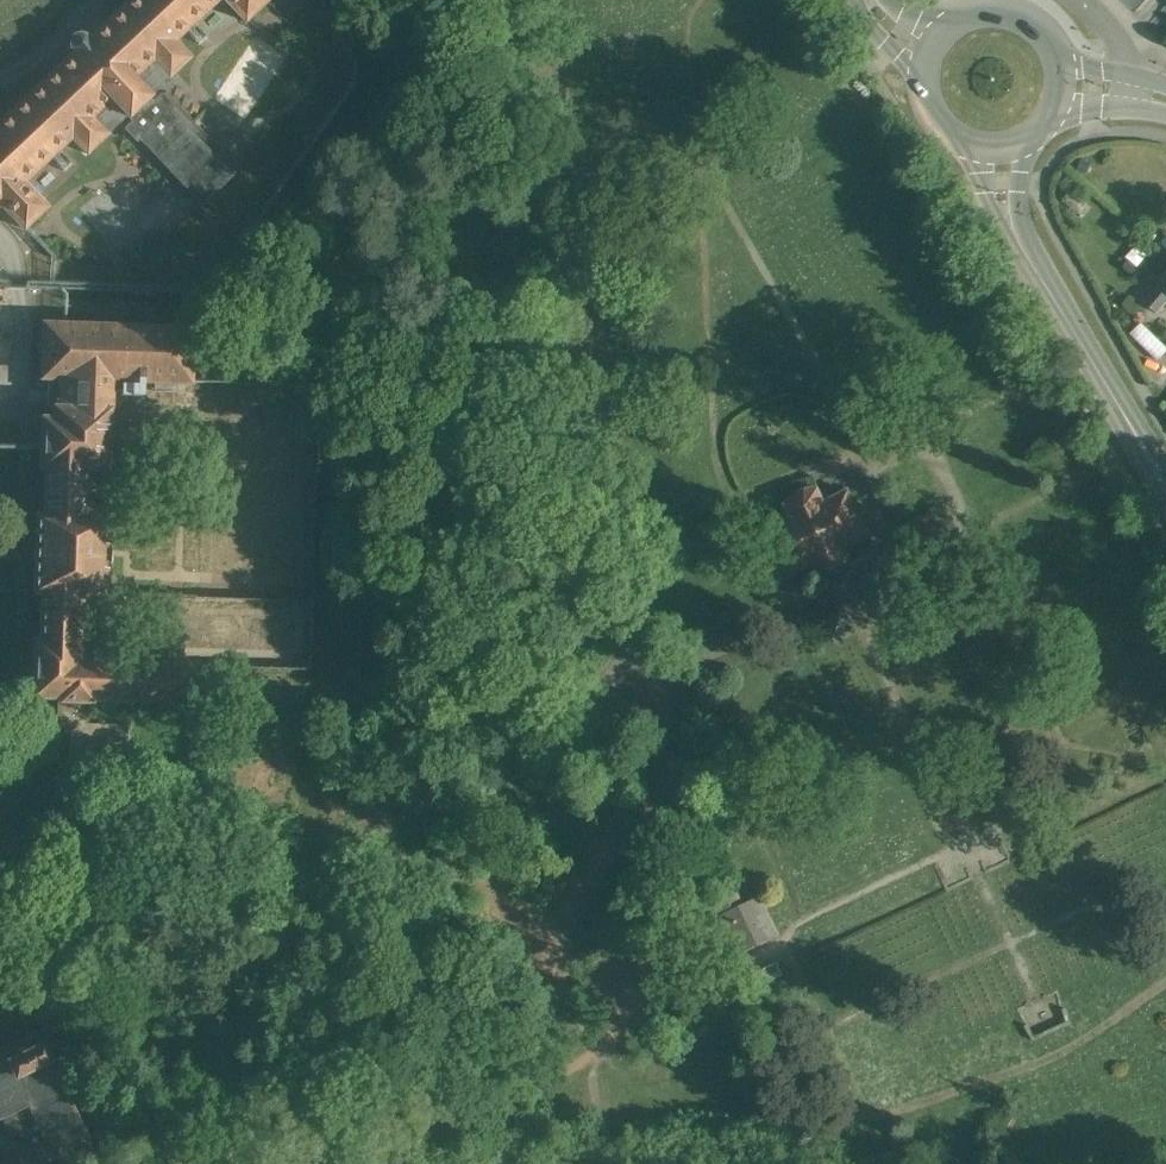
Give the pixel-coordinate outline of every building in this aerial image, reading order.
[(159,96),(153,101),(150,98),(151,97),(147,93),(166,75),(168,77),(188,58),(172,42),(217,0),(130,0),(88,40),(85,38),(82,36),(78,36),(75,37),(72,40),(71,43),(71,46),(72,50),(75,52),(0,123),(0,204),(24,228),(46,207),(22,183),(71,137),(86,153),(106,135),(105,133),(124,115),(128,118),(132,122),(126,127),(200,204),(232,174),(159,96)] [(244,21),(266,0),(224,0),(244,21)] [(1151,294),(1165,306),(1165,305),(1165,275),(1151,294)] [(191,327),(42,325),(41,377),(48,377),(47,419),(40,419),(38,468),(44,468),(43,513),(36,513),(34,592),(39,593),(37,642),(28,642),(27,700),(57,700),(57,703),(83,704),(88,704),(88,701),(192,703),(193,670),(193,664),(80,661),(81,596),(100,596),(101,572),(109,572),(109,548),(102,548),(102,517),(83,517),(83,473),(106,473),(107,410),(104,410),(104,378),(190,379),(191,327)] [(842,482),(819,493),(815,483),(805,482),(794,484),(786,489),(780,498),(784,508),(759,519),(781,567),(806,556),(813,569),(846,554),(841,543),(865,532),(842,482)] [(126,727),(83,726),(83,704),(57,703),(55,703),(54,734),(69,734),(68,762),(82,763),(82,756),(125,757),(126,727)] [(757,899),(734,910),(725,890),(710,895),(720,916),(722,915),(740,954),(775,939),(757,899)] [(776,964),(751,976),(758,988),(783,976),(776,964)] [(45,1050),(58,1043),(49,1026),(0,1049),(0,1110),(2,1114),(9,1111),(28,1149),(0,1163),(88,1163),(98,1159),(45,1050)]
